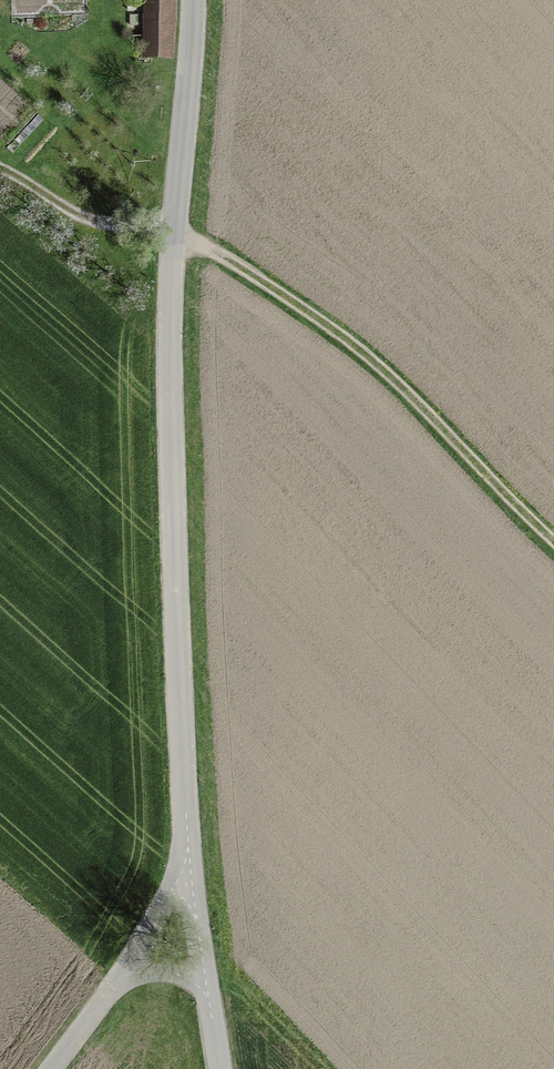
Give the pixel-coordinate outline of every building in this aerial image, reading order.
[(145,63),(177,64),(178,0),(146,0),(145,63)]
